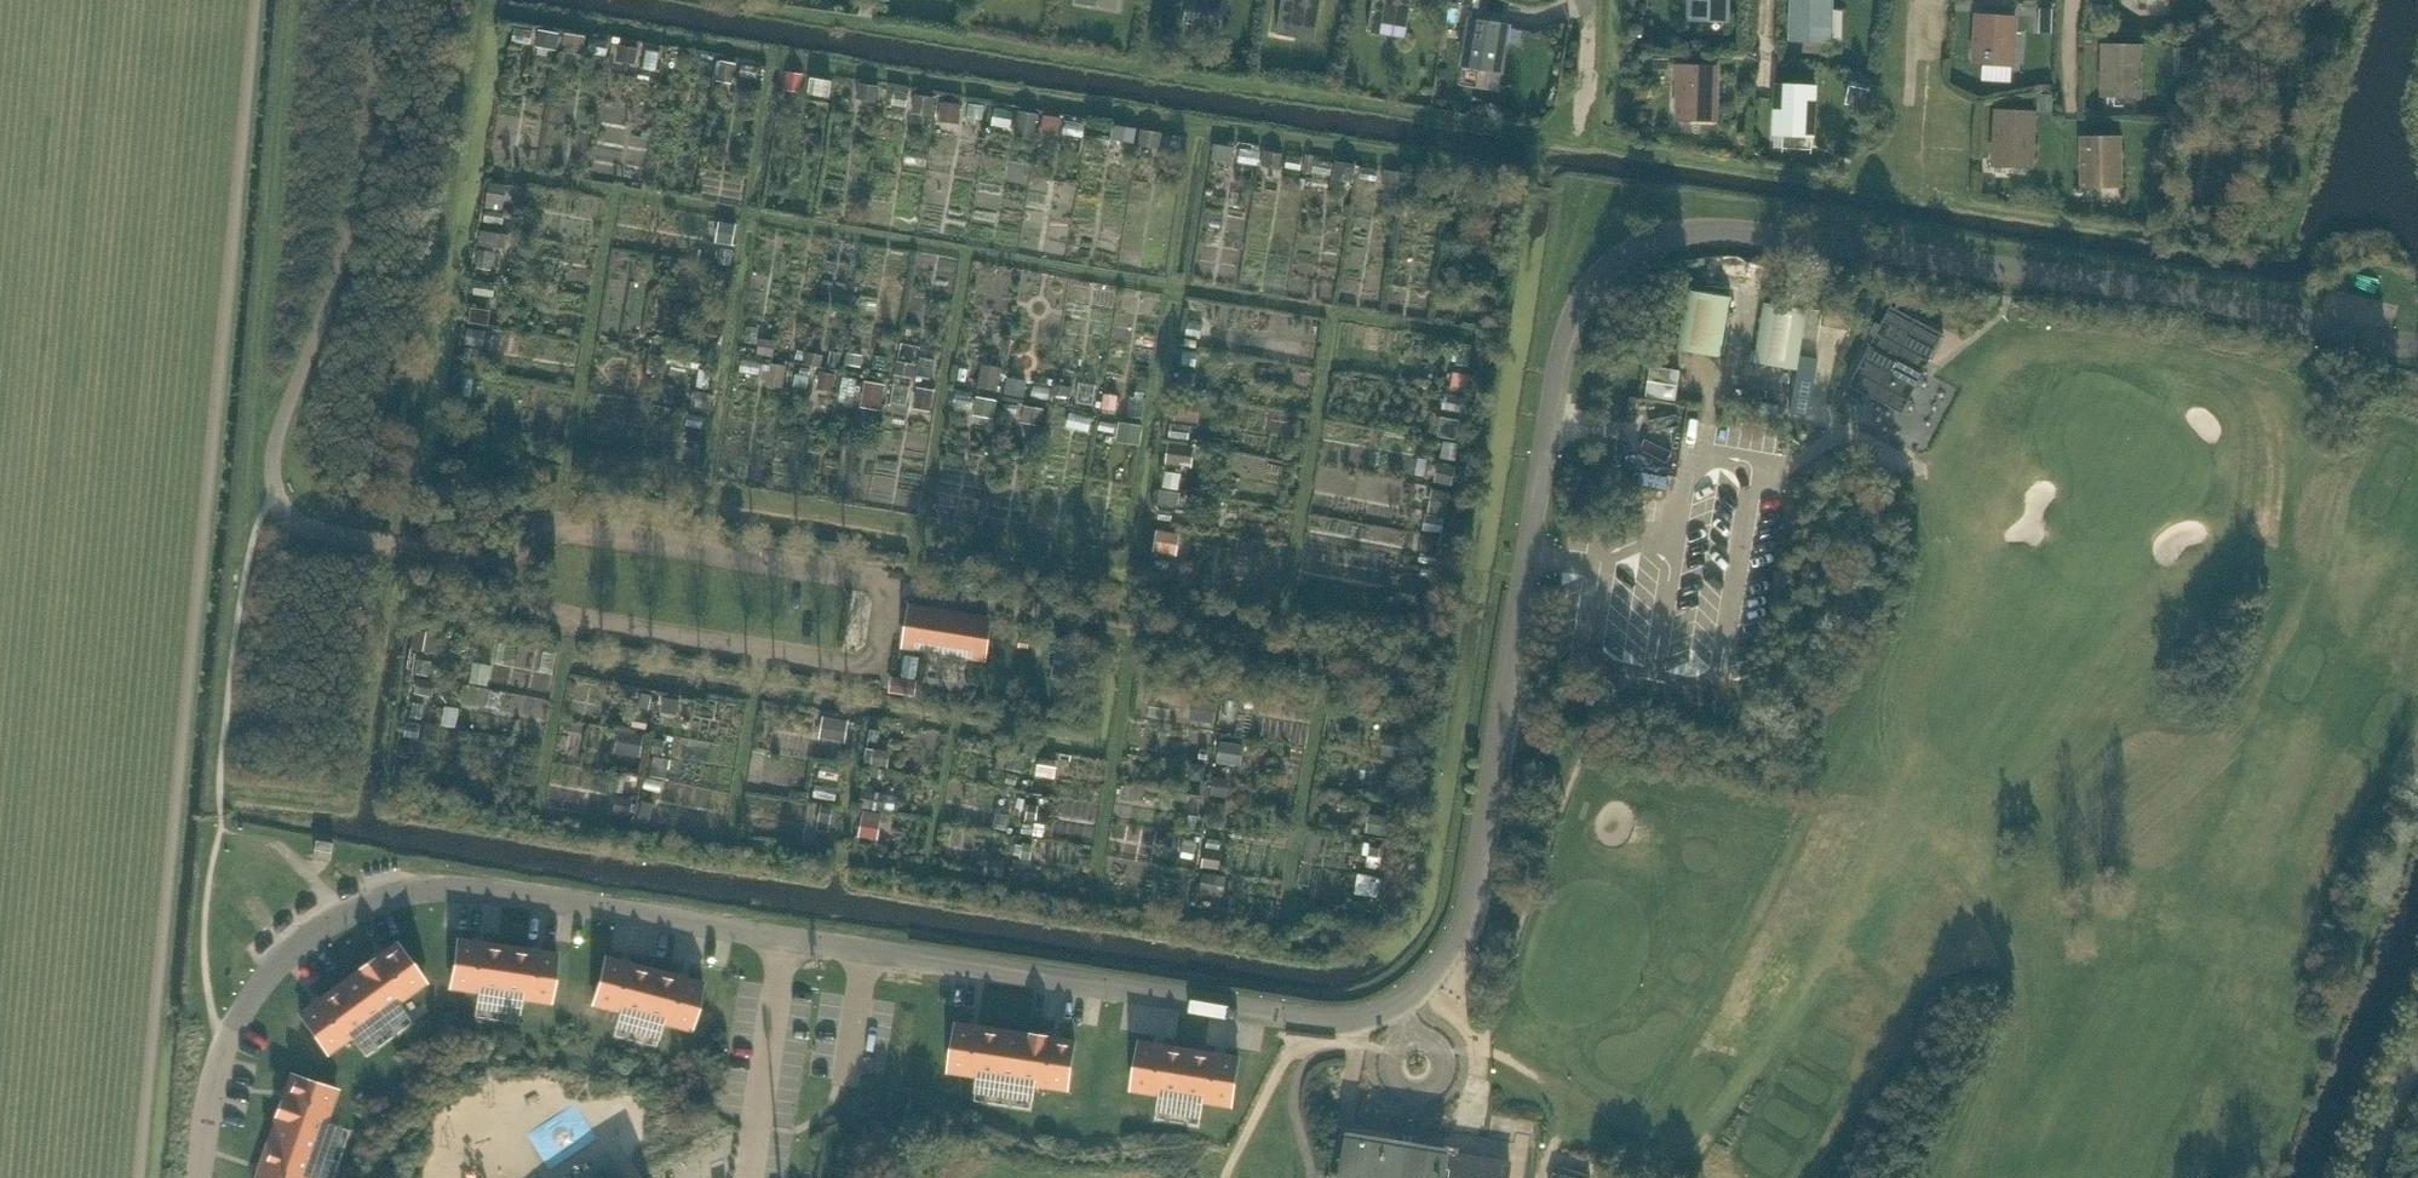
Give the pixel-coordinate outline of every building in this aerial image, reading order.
[(1187,7),(1199,9),(1200,0),(1188,0),(1187,7)] [(1278,35),(1290,37),(1292,25),(1317,29),(1322,0),(1284,0),(1278,35)] [(1368,32),(1380,34),(1382,22),(1407,26),(1411,0),(1373,0),(1368,32)] [(1690,18),(1727,20),(1728,0),(1690,0),(1690,18)] [(1831,0),(1795,0),(1794,3),(1793,3),(1792,39),(1829,40),(1831,0)] [(2013,53),(2015,18),(1978,15),(1975,62),(1987,63),(1988,52),(2013,53)] [(1471,19),(1469,31),(1464,66),(1500,72),(1508,25),(1471,19)] [(2140,94),(2141,47),(2103,46),(2103,94),(2140,94)] [(1249,77),(1251,66),(1243,65),(1241,76),(1249,77)] [(1715,115),(1717,68),(1679,67),(1678,114),(1715,115)] [(1812,135),(1815,88),(1790,87),(1790,88),(1779,87),(1778,98),(1777,98),(1775,133),(1812,135)] [(2051,111),(2051,96),(2041,96),(2041,111),(2051,111)] [(2031,167),(2034,114),(2010,112),(2010,114),(1998,113),(1998,123),(1996,123),(1994,158),(2006,159),(2005,165),(2031,167)] [(2083,186),(2120,185),(2120,138),(2095,138),(2095,140),(2083,140),(2083,150),(2082,150),(2083,186)] [(1730,296),(1688,289),(1678,349),(1720,356),(1730,296)] [(1796,370),(1807,309),(1765,302),(1754,362),(1796,370)] [(1890,305),(1848,384),(1903,413),(1945,334),(1890,305)] [(1651,365),(1645,394),(1678,400),(1683,371),(1651,365)] [(1770,399),(1766,417),(1795,423),(1799,405),(1770,399)] [(1799,405),(1795,423),(1824,429),(1828,411),(1799,405)] [(910,602),(902,648),(989,662),(996,616),(910,602)] [(331,861),(334,843),(318,840),(315,858),(331,861)] [(500,992),(507,947),(457,940),(450,985),(478,989),(500,992)] [(339,986),(366,1023),(369,1020),(424,980),(397,943),(374,960),(372,958),(360,966),(362,969),(339,986)] [(550,1000),(557,955),(507,947),(500,992),(522,995),(550,1000)] [(620,962),(604,958),(593,1002),(620,1009),(663,1020),(691,1028),(702,984),(687,979),(677,977),(630,964),(620,962)] [(326,1051),(366,1023),(339,986),(299,1014),(326,1051)] [(999,1077),(1006,1031),(956,1024),(949,1069),(978,1074),(999,1077)] [(1033,1032),(1032,1036),(1006,1031),(999,1077),(1036,1083),(1069,1088),(1075,1042),(1047,1038),(1047,1034),(1033,1032)] [(1139,1042),(1136,1062),(1132,1087),(1160,1092),(1204,1099),(1232,1104),(1239,1058),(1225,1056),(1215,1054),(1164,1046),(1139,1042)] [(270,1137),(313,1152),(335,1088),(292,1073),(283,1101),(280,1100),(275,1113),(278,1114),(270,1137)] [(1345,1177),(1508,1177),(1510,1163),(1454,1154),(1444,1152),(1417,1148),(1419,1136),(1403,1134),(1400,1133),(1398,1145),(1351,1137),(1350,1143),(1345,1177)] [(313,1152),(270,1137),(256,1177),(304,1177),(313,1152)] [(1581,1172),(1562,1166),(1560,1173),(1554,1172),(1553,1177),(1590,1177),(1590,1175),(1581,1172)]
